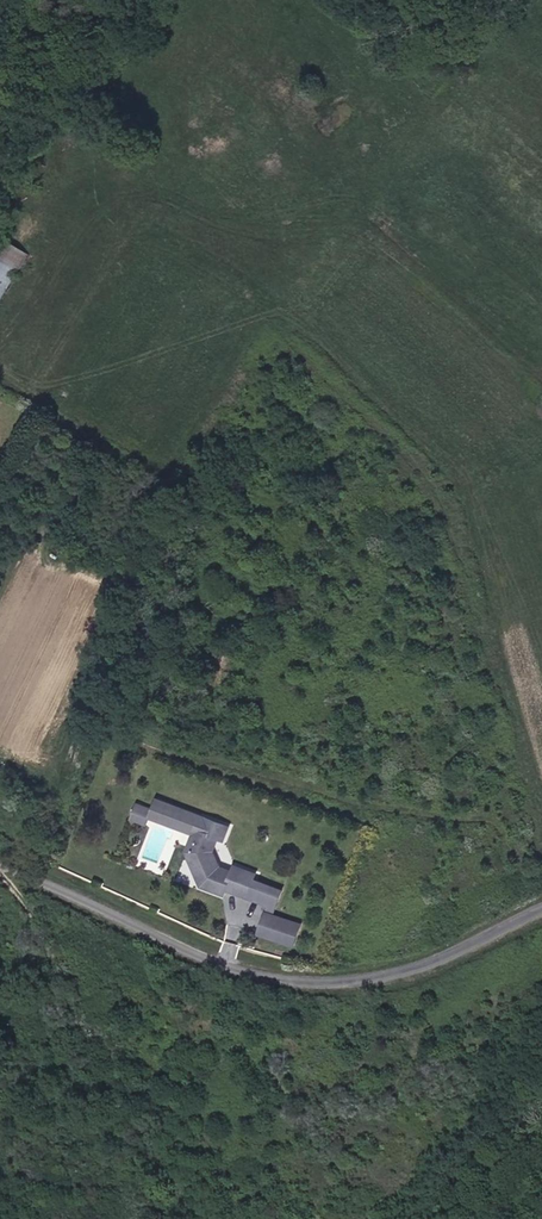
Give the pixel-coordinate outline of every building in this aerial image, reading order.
[(29,250),(9,239),(0,253),(0,299),(29,250)] [(159,803),(153,816),(198,837),(191,857),(196,859),(193,867),(204,886),(211,889),(209,893),(229,901),(232,894),(239,897),(251,902),(277,913),(284,897),(258,886),(256,890),(260,880),(246,875),(238,872),(236,878),(224,873),(216,858),(221,845),(227,847),(231,833),(208,825),(159,803)] [(305,931),(266,919),(258,944),(296,957),(305,931)]
